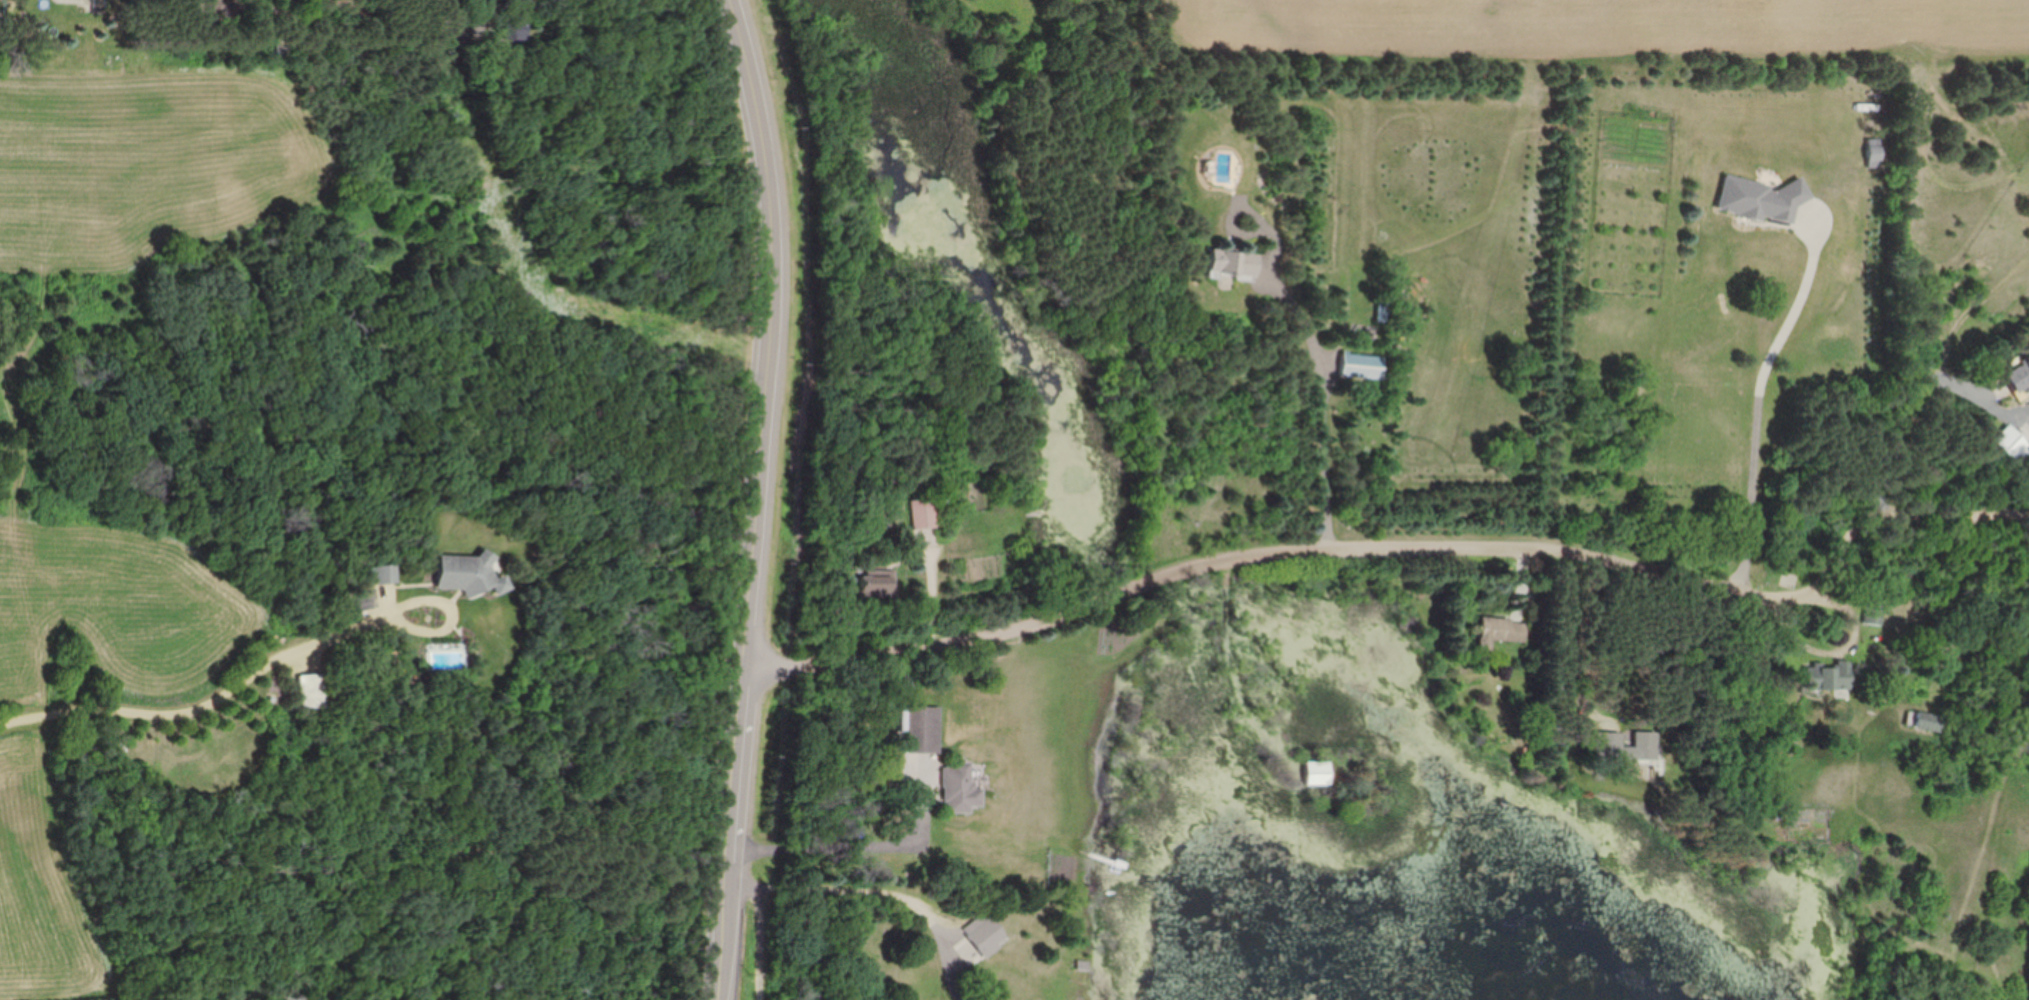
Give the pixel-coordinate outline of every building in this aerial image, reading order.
[(527,8),(530,0),(502,0),(527,8)] [(525,19),(503,19),(503,40),(525,40),(525,19)] [(1880,145),(1869,144),(1868,165),(1879,165),(1880,145)] [(1803,199),(1804,191),(1725,174),(1718,208),(1792,224),(1797,198),(1803,199)] [(1255,280),(1257,254),(1211,250),(1209,276),(1223,277),(1222,287),(1235,287),(1236,278),(1255,280)] [(1385,356),(1344,353),(1342,376),(1383,379),(1385,356)] [(2028,393),(2028,353),(2003,370),(2021,398),(2028,393)] [(2028,464),(2028,446),(2007,424),(1991,440),(2022,471),(2028,464)] [(914,499),(916,543),(939,542),(937,498),(914,499)] [(468,556),(440,554),(438,587),(465,589),(469,598),(489,590),(506,591),(510,590),(510,585),(506,576),(495,575),(493,570),(494,552),(481,551),(468,556)] [(376,583),(398,582),(397,564),(375,564),(376,583)] [(1527,620),(1478,618),(1477,650),(1490,651),(1490,641),(1526,642),(1527,620)] [(1806,689),(1851,690),(1852,661),(1838,661),(1838,667),(1806,666),(1806,689)] [(326,707),(325,673),(302,673),(302,708),(326,707)] [(940,706),(908,706),(908,752),(940,752),(940,706)] [(1943,717),(1918,710),(1913,726),(1939,733),(1943,717)] [(1624,732),(1592,731),(1592,757),(1658,759),(1659,732),(1636,731),(1636,746),(1624,746),(1624,732)] [(1328,759),(1304,759),(1304,784),(1328,784),(1328,759)] [(981,786),(971,786),(971,762),(943,763),(944,812),(970,811),(970,805),(981,805),(981,786)] [(971,927),(981,953),(1007,943),(997,917),(971,927)]
